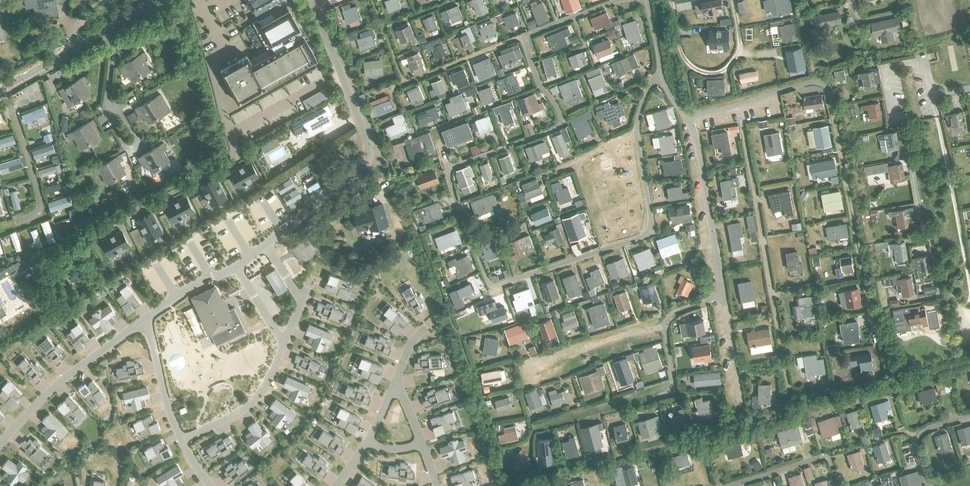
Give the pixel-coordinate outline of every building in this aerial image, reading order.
[(26,7),(34,6),(36,17),(46,15),(45,8),(56,6),(55,0),(24,0),(26,7)] [(258,19),(252,23),(268,50),(249,60),(247,55),(238,60),(237,59),(229,64),(229,65),(220,70),(238,102),(265,87),(263,85),(307,60),(309,63),(316,59),(303,35),(302,36),(298,29),(299,29),(283,0),(247,0),(258,19)] [(389,11),(401,7),(398,0),(388,0),(385,1),(389,11)] [(467,2),(469,7),(474,5),(477,12),(478,12),(479,15),(486,13),(485,9),(486,9),(483,0),(471,0),(467,2)] [(566,12),(582,7),(579,0),(562,0),(566,12)] [(701,4),(703,12),(708,10),(709,14),(717,13),(716,9),(722,7),(720,0),(718,0),(701,4)] [(766,11),(772,10),(779,9),(779,13),(790,11),(788,0),(774,0),(764,2),(766,11)] [(536,1),(530,3),(539,23),(549,19),(542,3),(537,5),(536,1)] [(342,10),(346,23),(358,18),(354,6),(342,10)] [(447,10),(441,12),(444,20),(450,18),(451,20),(452,22),(462,18),(458,6),(451,8),(447,10)] [(833,32),(832,24),(839,22),(837,11),(812,16),(814,27),(821,26),(823,34),(833,32)] [(504,18),(508,28),(519,23),(515,13),(504,18)] [(606,13),(591,19),(595,29),(605,25),(606,28),(612,25),(606,13)] [(624,13),(617,16),(619,19),(620,21),(626,19),(624,13)] [(423,19),(428,30),(436,27),(432,16),(423,19)] [(872,24),(874,34),(881,33),(882,40),(892,38),(891,30),(899,29),(896,18),(872,24)] [(491,20),(478,24),(480,28),(484,38),(496,33),(492,23),(491,20)] [(625,29),(629,42),(641,38),(638,30),(639,30),(637,25),(635,20),(623,24),(625,29)] [(791,40),(790,35),(794,34),(793,24),(783,26),(782,22),(777,23),(777,26),(778,37),(785,35),(786,41),(791,40)] [(476,23),(470,25),(473,32),(479,30),(476,23)] [(151,31),(156,40),(165,35),(159,26),(151,31)] [(402,42),(408,39),(410,44),(414,43),(412,38),(408,26),(397,30),(402,42)] [(463,35),(455,38),(456,42),(459,41),(462,49),(468,47),(470,51),(474,49),(471,42),(475,40),(470,26),(461,29),(463,35)] [(376,44),(373,36),(375,36),(372,28),(360,32),(362,36),(356,38),(361,50),(376,44)] [(562,31),(548,36),(553,50),(567,44),(564,36),(571,33),(568,28),(562,31)] [(614,30),(607,32),(610,38),(616,36),(615,33),(614,30)] [(717,31),(710,31),(710,47),(717,47),(717,48),(723,48),(723,47),(729,47),(729,31),(721,31),(721,30),(717,30),(717,31)] [(348,35),(341,38),(344,44),(350,42),(350,40),(358,37),(356,32),(348,35)] [(424,33),(418,35),(421,42),(427,40),(424,33)] [(612,52),(608,40),(594,46),(598,57),(600,62),(613,57),(612,52)] [(432,42),(425,44),(428,51),(435,48),(439,58),(445,55),(447,54),(442,43),(441,44),(434,46),(432,42)] [(499,56),(504,68),(509,66),(508,63),(523,56),(518,44),(501,51),(503,55),(499,56)] [(801,48),(786,51),(790,70),(805,67),(801,48)] [(860,49),(853,51),(855,58),(862,56),(860,49)] [(140,54),(132,59),(141,75),(142,75),(141,74),(149,70),(150,71),(142,57),(144,56),(145,58),(148,57),(145,52),(140,54)] [(579,53),(569,57),(573,68),(583,64),(581,58),(585,56),(583,52),(579,53)] [(422,65),(417,53),(407,57),(412,69),(414,74),(424,70),(422,65)] [(613,63),(612,63),(616,74),(618,74),(630,69),(636,66),(639,65),(634,54),(632,55),(631,55),(613,62),(613,63)] [(552,56),(542,59),(543,63),(547,76),(557,73),(553,60),(552,56)] [(489,57),(473,63),(479,78),(495,72),(489,57)] [(123,64),(119,67),(125,77),(129,74),(133,81),(132,80),(140,75),(140,76),(141,75),(132,59),(123,64)] [(364,62),(366,74),(381,73),(379,61),(364,62)] [(599,67),(586,73),(589,79),(592,87),(595,96),(606,91),(604,85),(606,84),(602,73),(599,67)] [(186,73),(190,80),(196,77),(192,70),(186,73)] [(456,83),(458,87),(469,83),(467,77),(464,70),(463,71),(450,76),(453,84),(456,83)] [(843,70),(835,72),(837,80),(845,78),(843,70)] [(872,71),(859,73),(859,78),(864,77),(866,89),(875,87),(874,83),(880,82),(878,70),(872,71)] [(756,71),(739,75),(741,85),(741,87),(747,86),(746,81),(758,79),(756,71)] [(513,73),(497,79),(501,88),(506,86),(509,93),(520,88),(516,77),(515,78),(513,73)] [(81,78),(72,83),(81,99),(82,99),(82,98),(89,94),(90,95),(83,81),(85,80),(86,82),(88,81),(85,76),(81,78)] [(559,84),(566,102),(583,96),(576,78),(559,84)] [(433,88),(429,89),(432,96),(436,95),(445,91),(440,80),(431,83),(433,88)] [(708,80),(708,94),(724,94),(724,80),(708,80)] [(72,83),(59,90),(69,107),(73,105),(75,108),(83,104),(81,100),(81,99),(72,83)] [(557,85),(550,88),(553,94),(560,91),(557,85)] [(407,90),(412,104),(414,103),(415,103),(422,100),(423,99),(418,86),(413,88),(407,90)] [(479,91),(483,103),(495,98),(490,87),(479,91)] [(657,87),(654,91),(661,98),(665,94),(657,87)] [(324,88),(303,99),(308,108),(328,97),(324,88)] [(461,93),(449,97),(451,101),(446,103),(450,115),(467,108),(464,102),(468,100),(466,96),(462,97),(461,93)] [(535,93),(518,99),(524,115),(541,109),(540,109),(544,107),(542,102),(538,103),(535,93)] [(157,97),(148,101),(157,118),(158,118),(158,117),(165,113),(166,114),(170,111),(164,99),(161,95),(157,97)] [(803,97),(805,107),(813,106),(813,109),(822,107),(820,95),(803,97)] [(372,111),(370,111),(372,116),(392,108),(389,100),(378,104),(377,99),(369,102),(371,108),(372,111)] [(157,118),(148,101),(139,106),(139,107),(135,109),(138,114),(140,113),(139,111),(141,110),(149,123),(149,122),(156,118),(157,118)] [(509,108),(514,107),(512,101),(493,107),(496,113),(499,112),(504,125),(513,121),(509,108)] [(597,111),(599,118),(604,115),(606,119),(609,117),(613,125),(621,122),(617,115),(623,112),(618,101),(613,104),(612,103),(609,105),(608,101),(599,105),(601,109),(597,111)] [(864,104),(865,109),(870,108),(872,120),(881,119),(878,102),(864,104)] [(22,113),(25,121),(47,112),(44,104),(22,113)] [(478,105),(472,107),(475,113),(481,111),(478,105)] [(416,114),(421,124),(439,116),(434,106),(416,114)] [(293,128),(295,133),(301,130),(304,136),(308,134),(309,135),(333,122),(330,115),(331,115),(326,107),(308,117),(309,116),(311,119),(293,128)] [(665,109),(653,113),(657,125),(658,129),(670,126),(669,122),(668,117),(665,109)] [(134,110),(127,114),(131,122),(138,117),(134,110)] [(586,119),(591,116),(588,110),(570,119),(579,138),(592,131),(586,119)] [(945,114),(946,119),(950,118),(952,130),(962,128),(959,112),(945,114)] [(394,123),(385,127),(389,137),(407,130),(403,120),(400,113),(392,117),(394,123)] [(475,120),(480,133),(493,128),(488,115),(475,120)] [(59,125),(62,126),(61,130),(59,133),(61,132),(66,130),(70,118),(63,116),(59,125)] [(794,116),(787,117),(788,124),(795,123),(794,116)] [(89,122),(80,127),(90,143),(90,142),(98,138),(98,139),(99,139),(91,125),(93,124),(94,126),(96,125),(93,119),(89,122)] [(468,121),(442,131),(448,146),(456,143),(455,139),(464,136),(465,140),(474,137),(468,121)] [(531,121),(524,124),(528,134),(535,131),(531,121)] [(828,126),(814,128),(814,130),(817,146),(817,147),(824,146),(831,145),(828,126)] [(72,132),(67,134),(70,140),(73,138),(72,136),(73,135),(81,149),(90,143),(80,127),(72,132)] [(556,137),(552,138),(560,157),(570,153),(567,146),(565,142),(571,140),(566,127),(560,130),(562,134),(556,137)] [(764,135),(767,155),(781,152),(778,132),(764,135)] [(882,134),(878,135),(878,139),(880,139),(883,139),(887,138),(890,150),(898,148),(899,154),(905,152),(902,135),(896,136),(896,132),(882,134)] [(0,138),(0,147),(15,142),(13,133),(0,138)] [(167,137),(171,144),(178,141),(174,133),(167,137)] [(405,144),(410,158),(423,154),(419,141),(425,140),(426,145),(433,143),(430,133),(409,139),(410,141),(405,142),(405,144)] [(712,135),(714,147),(721,145),(722,154),(729,153),(728,144),(726,133),(712,135)] [(659,137),(661,144),(662,149),(662,153),(671,151),(670,147),(674,146),(672,134),(659,137)] [(525,148),(530,162),(543,157),(541,154),(549,151),(545,141),(525,148)] [(52,142),(33,149),(35,156),(55,150),(52,142)] [(160,145),(151,150),(160,167),(161,166),(168,161),(169,162),(162,148),(163,147),(164,149),(167,148),(164,143),(160,145)] [(392,144),(385,147),(387,153),(395,150),(394,147),(392,144)] [(478,146),(471,149),(473,154),(480,152),(478,146)] [(142,155),(138,158),(141,162),(141,163),(143,161),(142,159),(144,158),(152,172),(152,171),(156,169),(157,171),(161,169),(160,167),(151,150),(142,155)] [(116,157),(107,162),(116,178),(117,178),(117,177),(124,173),(125,174),(118,160),(119,159),(121,161),(123,160),(120,154),(116,157)] [(499,158),(504,173),(514,170),(508,154),(499,158)] [(3,172),(23,166),(20,157),(0,163),(3,172)] [(810,164),(813,178),(836,174),(833,159),(810,164)] [(665,162),(663,162),(665,175),(672,174),(672,175),(685,173),(684,167),(681,167),(680,160),(666,162),(666,161),(665,161),(665,162)] [(116,178),(107,162),(98,167),(94,169),(97,174),(100,173),(98,171),(100,170),(108,183),(108,182),(115,178),(116,178)] [(231,172),(238,186),(244,183),(245,185),(247,183),(251,181),(251,180),(258,176),(250,162),(242,166),(242,165),(238,167),(239,168),(231,172)] [(480,165),(485,179),(493,176),(487,162),(480,165)] [(887,162),(864,166),(866,174),(889,170),(891,182),(895,181),(905,180),(905,179),(904,175),(902,163),(888,165),(887,162)] [(39,168),(41,175),(59,170),(57,163),(39,168)] [(134,166),(137,171),(142,168),(139,163),(134,166)] [(458,173),(456,174),(459,180),(459,182),(457,183),(459,189),(464,187),(472,184),(469,176),(473,174),(470,166),(466,168),(457,171),(458,173)] [(417,173),(422,187),(437,181),(433,170),(423,174),(422,171),(417,173)] [(399,176),(401,182),(408,179),(406,173),(399,176)] [(77,177),(76,177),(79,182),(85,179),(82,174),(77,177)] [(207,197),(212,205),(218,202),(218,203),(220,202),(220,201),(226,198),(215,178),(201,186),(205,192),(204,193),(206,197),(207,197)] [(732,180),(721,182),(723,199),(732,197),(736,196),(735,185),(738,184),(737,178),(732,179),(732,180)] [(522,184),(528,198),(542,192),(536,179),(522,184)] [(556,191),(560,203),(571,199),(567,187),(563,188),(560,180),(551,184),(554,192),(556,191)] [(43,187),(45,194),(54,191),(55,193),(59,192),(58,190),(61,189),(60,183),(43,187)] [(667,188),(669,200),(685,197),(690,197),(689,192),(684,192),(682,193),(680,186),(671,187),(669,187),(669,188),(667,188)] [(10,191),(14,208),(21,207),(19,196),(21,196),(20,191),(18,191),(17,189),(10,191)] [(803,190),(799,197),(803,199),(807,193),(803,190)] [(783,208),(785,215),(793,213),(789,191),(768,195),(769,201),(771,201),(774,210),(783,208)] [(822,195),(824,210),(842,207),(839,192),(829,194),(822,195)] [(47,201),(50,210),(72,203),(69,194),(47,201)] [(493,209),(491,205),(496,203),(493,194),(471,202),(476,215),(493,209)] [(180,218),(180,220),(183,218),(182,218),(187,216),(186,215),(193,211),(186,196),(178,201),(177,200),(174,202),(174,203),(166,207),(174,221),(180,218)] [(525,196),(520,198),(523,207),(528,204),(525,196)] [(418,217),(421,216),(424,215),(426,221),(443,216),(438,202),(416,209),(416,210),(418,217)] [(366,212),(354,215),(358,230),(371,226),(372,230),(389,225),(383,204),(366,209),(366,212)] [(671,208),(673,220),(684,218),(685,221),(690,220),(688,205),(671,208)] [(913,207),(889,212),(889,216),(898,215),(900,227),(916,224),(913,207)] [(88,209),(85,211),(87,217),(89,216),(93,215),(90,208),(88,209)] [(532,214),(536,224),(551,218),(547,208),(532,214)] [(584,210),(564,218),(572,240),(587,235),(581,219),(587,217),(584,210)] [(143,231),(148,240),(153,237),(154,238),(156,236),(156,235),(162,232),(151,213),(137,220),(141,227),(140,227),(142,232),(143,231)] [(753,214),(746,215),(749,232),(756,231),(753,214)] [(48,220),(41,222),(49,243),(56,241),(48,220)] [(77,225),(75,226),(76,230),(77,232),(79,231),(83,229),(81,223),(77,225)] [(559,230),(563,228),(561,223),(557,224),(558,227),(550,230),(551,233),(545,235),(548,243),(554,241),(555,244),(563,241),(559,230)] [(739,223),(728,225),(734,255),(742,254),(738,236),(742,236),(739,223)] [(826,227),(828,239),(847,236),(845,224),(826,227)] [(36,228),(31,230),(37,247),(43,245),(36,228)] [(16,231),(10,233),(16,251),(22,249),(16,231)] [(110,236),(110,237),(102,241),(110,256),(116,253),(116,254),(119,253),(118,253),(123,250),(129,246),(121,231),(114,235),(113,234),(110,236)] [(452,232),(435,239),(440,251),(462,242),(458,234),(454,236),(452,232)] [(430,233),(424,235),(427,243),(433,241),(430,233)] [(675,233),(660,238),(665,254),(680,249),(675,233)] [(309,234),(294,245),(305,260),(320,249),(309,234)] [(510,241),(515,254),(527,249),(534,247),(529,234),(522,237),(510,241)] [(493,238),(481,242),(486,255),(487,257),(499,253),(498,250),(493,238)] [(898,260),(899,264),(908,262),(907,258),(904,241),(890,243),(891,248),(896,247),(898,260)] [(642,249),(632,253),(634,260),(636,259),(638,263),(639,269),(647,266),(655,263),(652,258),(649,248),(642,251),(642,249)] [(786,253),(788,269),(797,268),(797,270),(802,270),(801,263),(798,263),(796,251),(786,253)] [(465,272),(473,268),(467,255),(456,260),(455,258),(448,261),(450,266),(455,263),(458,269),(456,269),(457,270),(456,271),(459,277),(466,274),(465,272)] [(920,267),(921,274),(930,272),(927,255),(913,258),(915,268),(920,267)] [(844,276),(843,271),(852,270),(850,257),(840,258),(841,267),(835,268),(837,277),(844,276)] [(627,272),(622,258),(606,264),(612,278),(627,272)] [(23,259),(13,265),(15,268),(18,273),(28,267),(23,259)] [(0,271),(0,279),(11,273),(13,276),(18,273),(15,268),(13,265),(12,263),(0,271)] [(662,265),(654,268),(656,274),(664,271),(662,265)] [(586,277),(590,288),(605,282),(599,268),(590,272),(591,275),(586,277)] [(323,290),(346,299),(350,289),(345,288),(348,281),(330,273),(326,282),(331,284),(331,286),(325,284),(323,290)] [(563,278),(569,296),(581,292),(575,274),(563,278)] [(911,276),(902,278),(901,274),(883,278),(884,286),(894,284),(895,289),(903,288),(904,295),(914,293),(911,276)] [(680,283),(676,290),(687,296),(693,284),(682,278),(683,277),(681,275),(678,281),(680,283)] [(544,290),(542,291),(546,300),(559,296),(553,280),(542,284),(544,290)] [(639,286),(644,303),(652,300),(653,304),(659,303),(652,281),(639,286)] [(738,283),(741,301),(753,299),(750,281),(738,283)] [(470,283),(449,293),(457,309),(465,305),(461,297),(474,291),(470,283)] [(809,295),(796,297),(798,304),(793,305),(795,317),(804,316),(803,311),(808,310),(807,306),(816,304),(815,294),(816,294),(814,283),(808,284),(809,295)] [(127,313),(133,308),(130,304),(133,302),(136,306),(140,303),(126,285),(120,289),(123,293),(116,298),(127,313)] [(409,288),(402,292),(408,302),(405,303),(408,307),(411,305),(416,314),(422,311),(420,308),(423,306),(421,303),(424,301),(420,294),(418,296),(416,292),(414,293),(411,287),(410,287),(409,286),(408,287),(409,288)] [(516,300),(514,301),(517,310),(534,304),(534,303),(529,288),(514,293),(516,300)] [(844,291),(847,305),(860,303),(857,288),(844,291)] [(214,289),(192,299),(209,336),(211,335),(216,345),(245,332),(234,308),(229,310),(225,301),(220,304),(214,289)] [(625,309),(625,308),(630,307),(625,291),(615,295),(614,295),(614,297),(619,310),(624,309),(625,309)] [(507,316),(504,305),(498,307),(495,300),(477,306),(479,313),(490,310),(493,321),(507,316)] [(534,304),(538,314),(543,312),(540,301),(534,303),(534,304)] [(320,316),(319,319),(327,322),(328,320),(340,324),(341,321),(342,321),(342,320),(342,319),(345,312),(333,307),(334,305),(329,303),(327,306),(318,302),(316,309),(318,310),(317,314),(320,316)] [(588,308),(594,326),(609,322),(603,303),(588,308)] [(920,305),(893,310),(897,332),(911,329),(910,323),(922,321),(923,325),(927,324),(925,311),(925,307),(922,308),(922,309),(920,309),(920,305)] [(106,331),(111,326),(111,325),(115,322),(112,318),(107,321),(105,318),(114,312),(109,306),(101,312),(99,309),(93,314),(95,316),(90,320),(95,326),(99,323),(106,331)] [(389,316),(383,322),(397,334),(403,328),(398,324),(400,323),(404,326),(408,322),(390,306),(385,313),(389,316)] [(466,308),(453,314),(455,318),(468,312),(466,308)] [(561,322),(564,330),(578,325),(573,311),(563,315),(565,321),(561,322)] [(557,334),(552,318),(539,322),(544,338),(557,334)] [(696,321),(686,323),(688,335),(705,332),(703,320),(696,321)] [(66,335),(78,350),(84,346),(79,339),(82,337),(85,341),(88,339),(76,321),(69,326),(72,330),(66,335)] [(524,322),(505,328),(511,343),(530,337),(524,322)] [(856,322),(840,325),(842,335),(843,335),(844,343),(860,340),(859,332),(860,332),(858,322),(856,322)] [(311,347),(319,351),(322,344),(324,345),(325,342),(328,343),(332,334),(309,324),(305,333),(313,337),(312,338),(309,337),(307,342),(312,344),(311,347)] [(747,332),(750,347),(772,343),(769,328),(747,332)] [(715,333),(701,336),(702,342),(716,339),(715,333)] [(367,336),(364,345),(374,349),(373,352),(380,354),(381,351),(388,354),(391,348),(387,347),(388,343),(385,342),(386,338),(379,336),(378,338),(374,337),(374,338),(367,336)] [(483,352),(496,354),(498,339),(486,337),(483,352)] [(50,357),(56,365),(61,361),(59,358),(62,356),(59,353),(62,351),(57,345),(55,347),(47,338),(39,345),(47,354),(44,356),(47,359),(50,357)] [(692,347),(695,361),(704,360),(705,363),(713,361),(710,344),(692,347)] [(644,352),(639,353),(641,359),(642,359),(646,372),(663,366),(656,348),(654,349),(653,346),(643,349),(644,352)] [(424,364),(428,376),(439,372),(435,360),(437,359),(435,352),(431,353),(430,350),(427,351),(425,348),(419,350),(422,357),(419,358),(421,365),(424,364)] [(29,376),(36,383),(40,379),(37,376),(40,374),(38,371),(41,369),(36,363),(34,365),(31,362),(30,363),(23,357),(24,356),(23,354),(19,358),(22,361),(18,364),(26,373),(23,375),(26,378),(29,376)] [(298,368),(297,371),(305,374),(306,372),(311,373),(311,372),(317,375),(318,373),(319,374),(319,372),(318,371),(321,364),(311,360),(312,357),(307,355),(306,358),(297,354),(294,362),(296,363),(295,367),(298,368)] [(796,357),(797,367),(804,366),(806,375),(824,372),(821,358),(815,359),(814,354),(796,357)] [(859,356),(861,370),(872,369),(869,354),(859,356)] [(626,357),(613,362),(621,384),(634,380),(628,360),(626,357)] [(361,358),(358,366),(363,368),(360,375),(377,382),(380,374),(375,372),(376,370),(381,372),(383,367),(361,358)] [(130,379),(135,378),(134,374),(143,372),(142,366),(139,367),(138,363),(134,364),(133,361),(127,362),(127,365),(123,366),(123,368),(117,369),(118,379),(130,376),(130,379)] [(597,367),(598,370),(579,376),(581,380),(585,393),(604,387),(600,375),(606,373),(603,365),(597,367)] [(486,372),(481,373),(483,383),(487,382),(501,380),(506,379),(504,370),(500,371),(500,370),(486,372)] [(694,373),(695,386),(721,383),(720,371),(694,373)] [(285,395),(298,401),(300,397),(301,397),(302,396),(301,395),(301,394),(306,396),(310,387),(287,376),(283,385),(292,389),(292,391),(287,390),(285,395)] [(12,407),(17,402),(12,396),(14,394),(18,397),(21,394),(13,387),(13,386),(7,381),(2,387),(4,389),(2,391),(1,390),(2,388),(0,386),(0,387),(0,392),(0,396),(12,407)] [(93,381),(89,384),(92,388),(90,390),(85,383),(78,388),(90,403),(96,399),(98,401),(104,396),(93,381)] [(943,381),(936,383),(938,389),(945,387),(943,381)] [(752,395),(751,396),(752,406),(753,407),(759,407),(760,406),(760,402),(769,402),(769,384),(758,384),(758,395),(752,395)] [(543,385),(536,388),(537,389),(538,394),(545,392),(543,385)] [(347,386),(344,395),(354,399),(353,402),(360,405),(361,401),(368,404),(370,398),(367,397),(369,393),(365,392),(367,388),(360,386),(358,389),(354,387),(354,388),(347,386)] [(426,400),(423,401),(425,407),(432,404),(433,408),(441,405),(439,402),(451,398),(447,387),(435,392),(434,389),(427,392),(428,395),(425,396),(426,400)] [(131,400),(133,408),(140,406),(145,405),(144,400),(139,402),(138,398),(149,395),(147,388),(123,394),(125,401),(131,400)] [(918,392),(921,404),(936,399),(933,388),(918,392)] [(535,390),(525,393),(531,409),(542,405),(539,396),(537,396),(535,390)] [(558,401),(563,400),(560,392),(556,393),(555,390),(548,391),(553,407),(560,404),(558,401)] [(69,396),(66,399),(70,403),(67,405),(63,401),(58,406),(70,420),(76,415),(79,418),(85,413),(69,396)] [(495,401),(498,410),(511,407),(509,397),(495,401)] [(709,400),(703,401),(702,397),(695,399),(697,405),(702,425),(716,421),(715,415),(713,415),(709,400)] [(283,421),(285,422),(287,419),(290,421),(296,413),(275,398),(270,406),(276,411),(275,413),(272,411),(269,415),(274,419),(272,421),(279,427),(283,421)] [(882,402),(870,406),(875,421),(887,418),(885,410),(891,409),(888,400),(882,402)] [(340,408),(336,415),(341,417),(337,424),(353,433),(357,426),(352,423),(353,421),(358,424),(361,418),(340,408)] [(668,418),(672,430),(687,426),(683,408),(677,410),(679,415),(668,418)] [(846,413),(850,428),(862,425),(858,409),(846,413)] [(452,411),(430,419),(436,435),(454,428),(451,421),(455,419),(452,411)] [(56,433),(60,437),(66,431),(49,414),(43,420),(51,428),(48,430),(45,426),(42,429),(46,433),(45,434),(50,439),(56,433)] [(838,432),(836,426),(841,425),(838,415),(817,421),(822,437),(826,436),(831,434),(832,439),(840,437),(839,432),(838,432)] [(148,422),(152,420),(151,416),(133,423),(136,430),(139,429),(141,436),(159,429),(157,422),(149,425),(148,422)] [(656,427),(661,426),(658,416),(638,421),(642,437),(656,433),(657,435),(661,434),(660,429),(656,429),(656,427)] [(260,442),(263,446),(271,440),(267,435),(269,434),(264,426),(261,428),(256,421),(248,427),(253,434),(252,435),(249,432),(245,435),(247,439),(246,440),(252,448),(260,442)] [(602,422),(582,427),(588,450),(603,446),(599,430),(604,429),(602,422)] [(616,436),(617,441),(628,437),(625,423),(613,427),(616,436)] [(497,434),(499,443),(518,439),(515,425),(503,428),(505,433),(497,434)] [(962,445),(969,443),(969,426),(957,430),(962,445)] [(791,428),(778,432),(782,446),(801,441),(797,427),(791,429),(791,428)] [(880,427),(872,429),(875,437),(882,434),(880,427)] [(323,430),(317,440),(327,447),(326,449),(332,453),(334,450),(340,454),(344,449),(340,446),(342,443),(340,441),(341,438),(335,434),(333,437),(323,430)] [(934,436),(938,452),(951,448),(946,432),(934,436)] [(221,454),(223,457),(231,452),(229,449),(232,447),(230,444),(232,442),(229,436),(220,441),(219,438),(214,441),(215,443),(205,449),(209,455),(208,456),(209,457),(210,457),(211,458),(217,455),(218,456),(221,454)] [(563,448),(562,448),(563,450),(564,450),(566,458),(579,454),(574,436),(569,437),(569,439),(561,442),(563,448)] [(31,454),(41,463),(48,454),(38,446),(40,444),(35,439),(33,442),(30,439),(27,442),(25,440),(21,444),(28,451),(26,454),(29,456),(31,454)] [(450,445),(441,448),(444,456),(449,454),(451,462),(456,461),(456,462),(464,459),(461,450),(466,448),(463,440),(458,442),(458,439),(449,442),(450,445)] [(552,439),(538,440),(539,459),(539,462),(553,462),(553,458),(552,439)] [(148,457),(150,456),(154,463),(171,454),(168,448),(160,451),(159,448),(163,446),(161,442),(144,450),(148,457)] [(725,447),(728,457),(741,453),(738,443),(725,447)] [(873,447),(878,463),(890,459),(885,443),(873,447)] [(527,460),(530,458),(521,449),(515,455),(520,460),(517,463),(525,471),(532,464),(527,460)] [(846,455),(851,470),(863,467),(858,451),(846,455)] [(697,454),(695,458),(701,461),(705,453),(701,452),(699,455),(697,454)] [(308,454),(302,462),(311,468),(309,470),(315,475),(317,472),(323,476),(327,471),(324,469),(326,466),(323,464),(326,461),(320,457),(318,459),(314,456),(313,458),(308,454)] [(672,458),(674,468),(688,464),(685,454),(672,458)] [(226,476),(223,478),(227,484),(235,478),(237,480),(246,474),(245,472),(250,468),(243,459),(237,463),(236,462),(233,465),(231,462),(224,468),(226,470),(223,473),(226,476)] [(758,459),(752,463),(757,470),(762,466),(758,459)] [(12,472),(10,475),(6,472),(3,476),(7,479),(13,484),(18,477),(23,480),(27,474),(23,470),(25,467),(19,463),(17,466),(8,460),(3,466),(12,472)] [(388,466),(387,476),(398,477),(398,480),(405,481),(406,477),(413,478),(414,472),(410,471),(411,468),(407,467),(407,464),(400,463),(400,466),(395,465),(395,467),(388,466)] [(168,485),(177,485),(176,485),(182,482),(178,475),(181,473),(177,466),(157,478),(161,485),(165,482),(168,485)] [(614,468),(618,485),(626,485),(638,483),(634,467),(623,470),(622,466),(614,468)] [(806,468),(804,469),(807,481),(814,479),(810,466),(806,468)] [(450,477),(454,485),(473,485),(471,479),(475,478),(473,469),(450,477)] [(900,476),(903,485),(921,485),(922,485),(918,471),(900,476)] [(290,485),(308,485),(296,473),(290,479),(293,483),(290,485)] [(890,473),(880,476),(882,483),(893,480),(891,473),(890,473)] [(791,485),(803,485),(800,475),(788,478),(791,485)] [(355,485),(375,485),(362,476),(355,485)]
